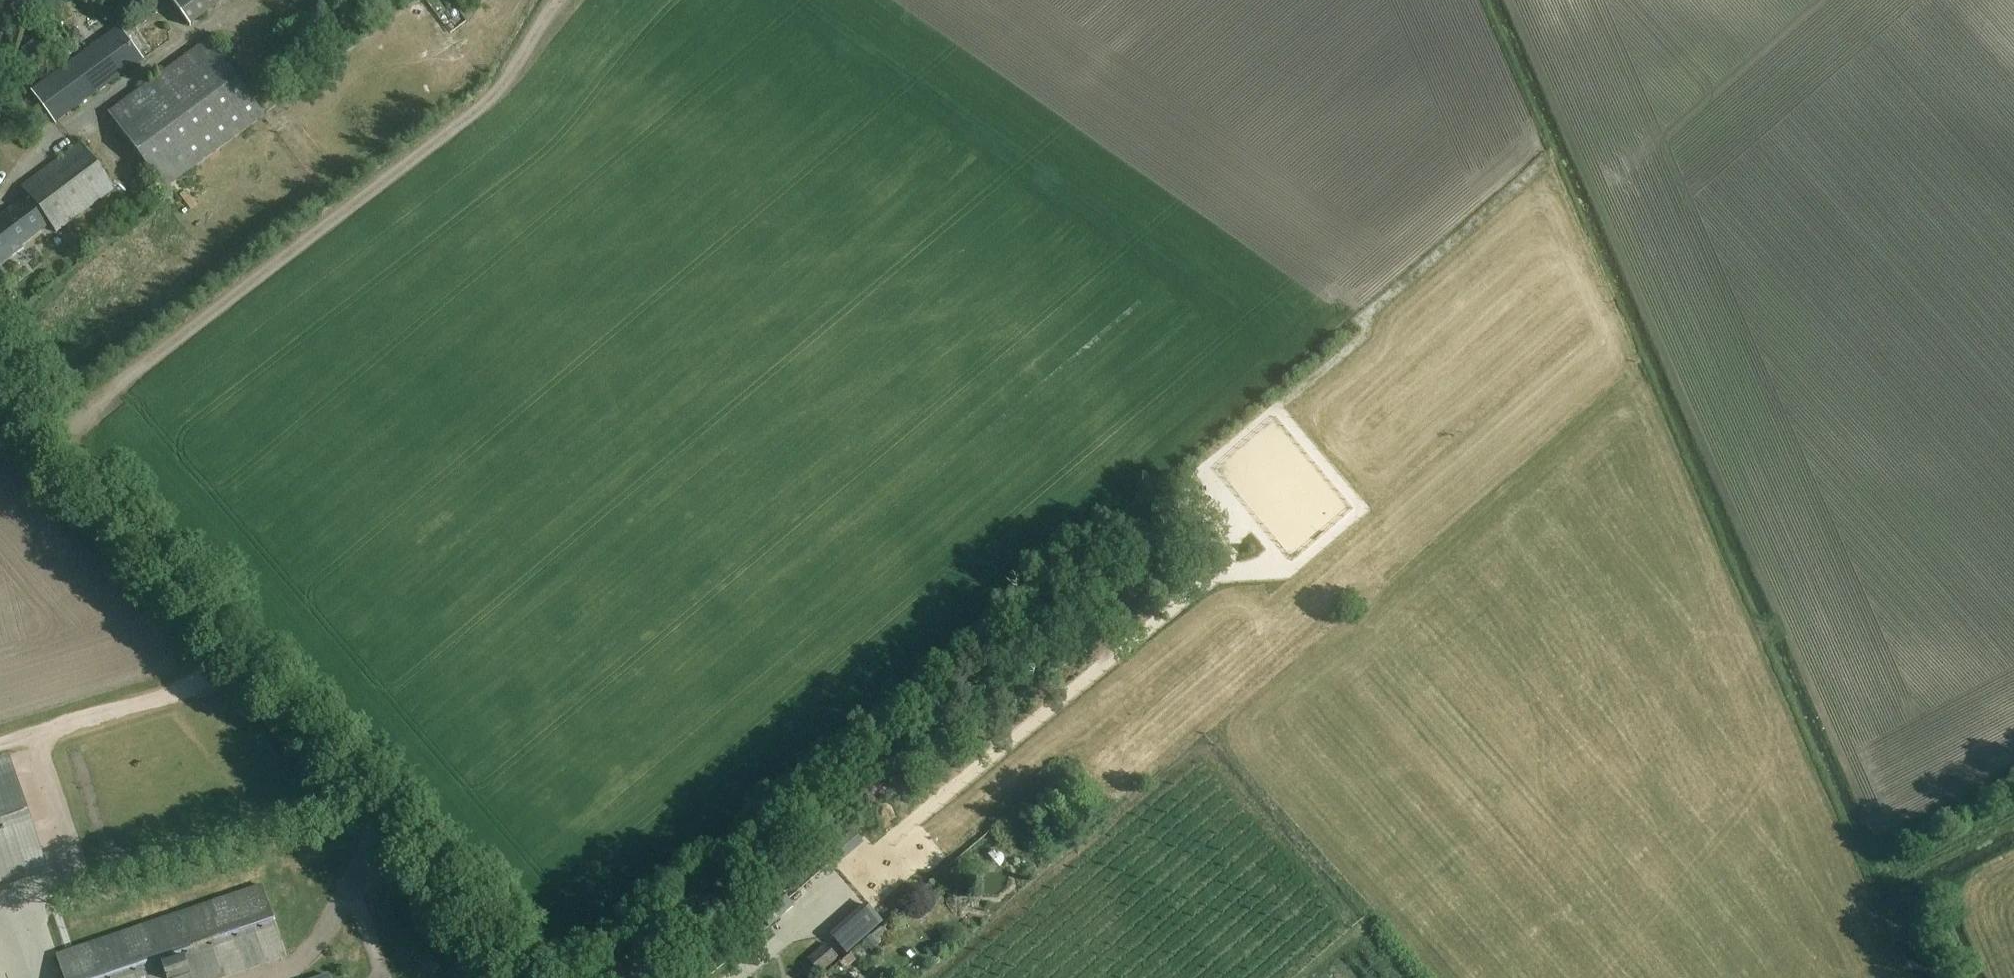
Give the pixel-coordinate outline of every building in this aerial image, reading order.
[(191,27),(228,0),(171,0),(191,27)] [(10,34),(12,29),(12,27),(5,25),(4,26),(3,32),(10,34)] [(54,123),(140,59),(118,29),(118,30),(32,93),(54,123)] [(107,114),(163,189),(262,115),(206,40),(107,114)] [(28,58),(40,49),(34,42),(22,51),(28,58)] [(230,66),(240,61),(233,47),(223,52),(230,66)] [(114,191),(80,146),(22,190),(28,198),(0,219),(0,221),(1,222),(0,223),(0,268),(13,258),(11,255),(49,226),(56,235),(114,191)] [(1214,532),(1207,523),(1204,518),(1195,525),(1199,529),(1194,533),(1210,553),(1220,545),(1223,544),(1214,532)] [(9,756),(0,759),(0,888),(48,872),(9,756)] [(829,853),(838,864),(862,844),(853,833),(829,853)] [(64,977),(223,977),(286,957),(262,887),(57,956),(64,977)] [(779,888),(754,908),(769,927),(794,906),(779,888)] [(878,945),(877,944),(871,936),(864,942),(871,951),(878,945)] [(808,960),(819,974),(838,959),(827,945),(808,960)] [(914,949),(906,955),(910,960),(918,954),(914,949)] [(0,974),(0,977),(21,977),(18,969),(0,974)]
